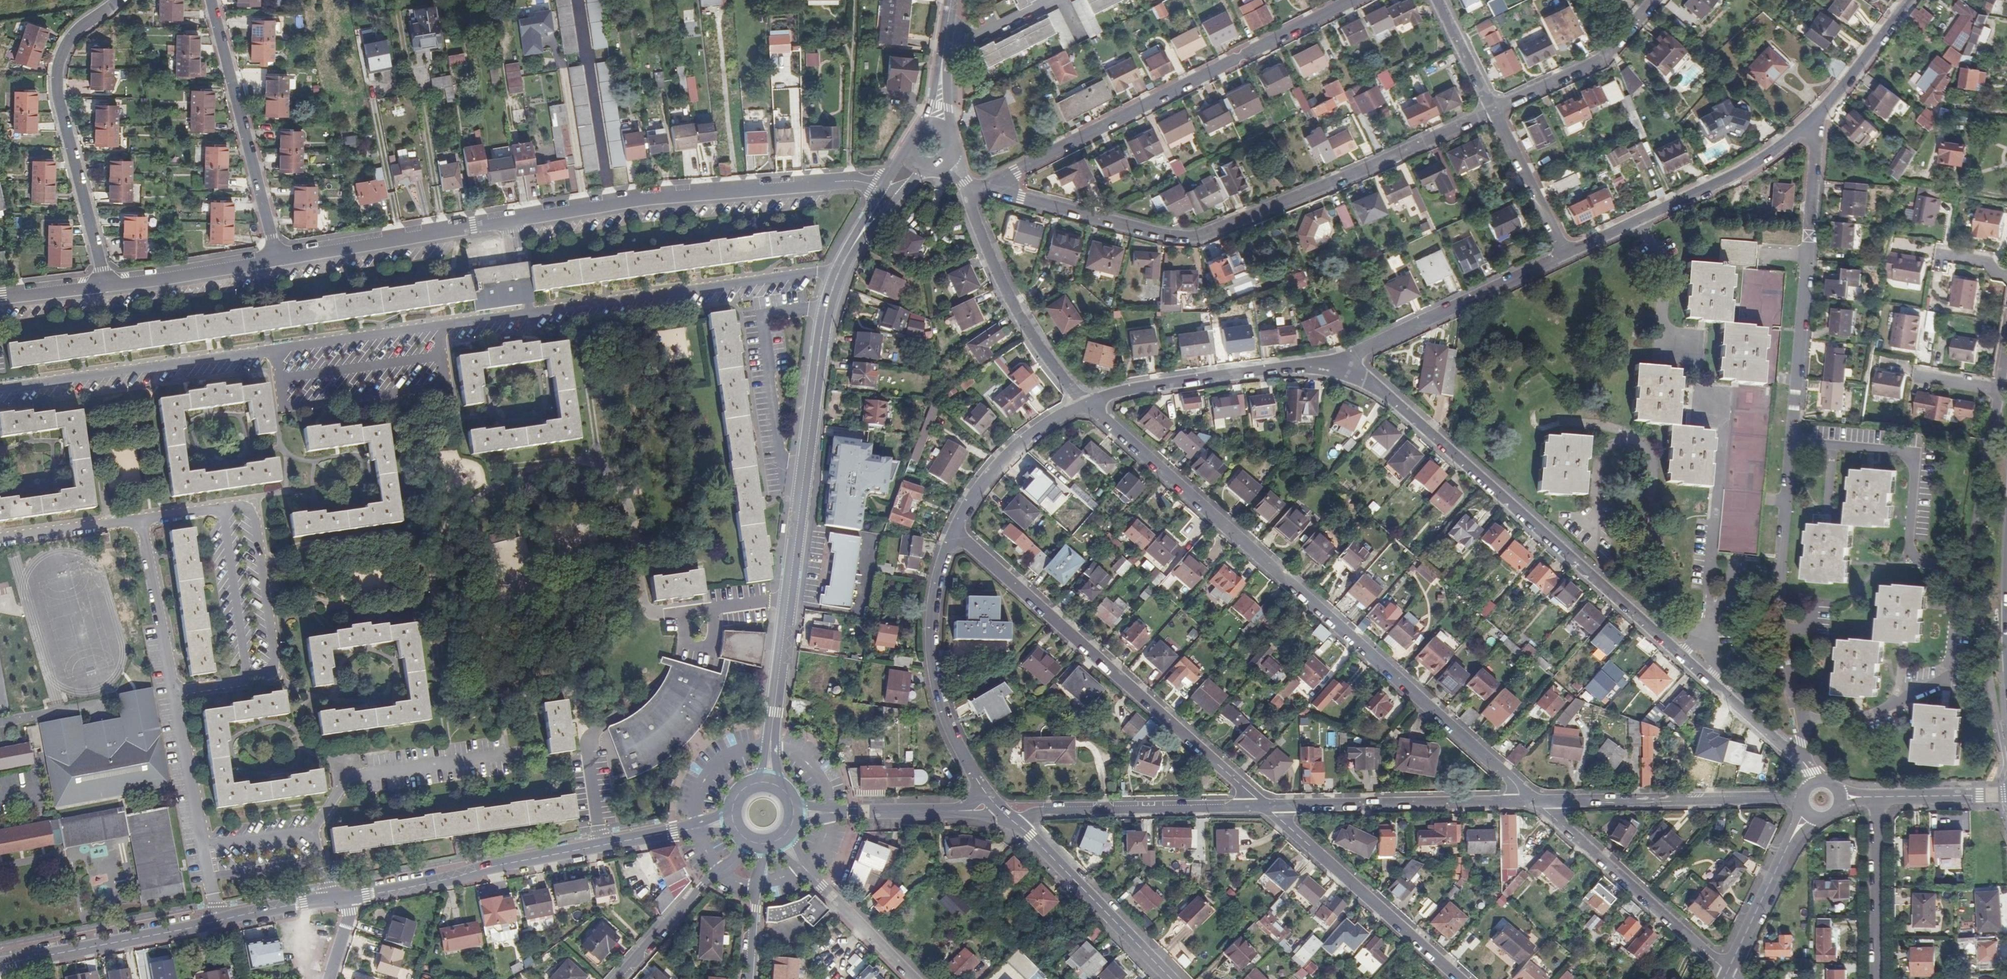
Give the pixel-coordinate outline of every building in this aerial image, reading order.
[(179,0),(164,0),(158,0),(157,20),(178,20),(179,0)] [(258,0),(237,0),(237,8),(258,8),(258,0)] [(564,54),(576,53),(568,0),(554,0),(563,55),(564,54)] [(607,47),(600,0),(586,0),(593,50),(607,47)] [(904,44),(910,0),(882,0),(877,41),(904,44)] [(1014,7),(1011,8),(1014,13),(1024,8),(1023,5),(1033,0),(1010,0),(1014,7)] [(1088,39),(1100,33),(1090,13),(1115,0),(1074,0),(1070,2),(1088,39)] [(1392,26),(1399,23),(1400,25),(1407,21),(1410,25),(1418,20),(1408,0),(1405,0),(1398,3),(1394,5),(1393,4),(1383,9),(1391,23),(1392,26)] [(1460,6),(1463,10),(1478,3),(1476,0),(1471,0),(1460,6)] [(1491,16),(1498,13),(1492,0),(1485,3),(1491,16)] [(1681,4),(1696,18),(1712,0),(1684,0),(1681,4)] [(1841,22),(1855,2),(1853,0),(1831,0),(1824,9),(1841,22)] [(1959,0),(1958,0),(1952,8),(1962,16),(1965,18),(1959,26),(1956,24),(1945,39),(1961,50),(1974,24),(1975,25),(1978,14),(1960,0),(1959,0)] [(1978,14),(1988,16),(1996,0),(1986,0),(1978,14)] [(1157,3),(1150,7),(1156,17),(1163,14),(1157,3)] [(1383,9),(1381,6),(1363,16),(1375,40),(1388,33),(1384,26),(1391,23),(1383,9)] [(1268,20),(1262,7),(1236,19),(1243,33),(1268,20)] [(1576,32),(1564,8),(1542,19),(1555,43),(1576,32)] [(1913,19),(1922,25),(1925,27),(1933,17),(1921,8),(1918,12),(1913,19)] [(542,51),(540,35),(539,31),(545,30),(552,29),(549,12),(547,9),(537,10),(534,13),(535,16),(519,19),(525,54),(542,51)] [(1053,31),(1063,51),(1074,45),(1056,9),(1044,15),(1043,12),(1038,15),(1040,18),(1037,20),(1025,25),(1022,27),(1021,24),(1012,28),(1013,31),(1010,33),(999,39),(996,40),(995,37),(984,42),(985,44),(976,48),(985,65),(1053,31)] [(1909,16),(1913,19),(1918,12),(1915,9),(1909,16)] [(1199,24),(1210,46),(1231,35),(1220,13),(1199,24)] [(1838,27),(1820,13),(1803,34),(1819,47),(1830,34),(1832,35),(1838,27)] [(1962,55),(1970,56),(1976,43),(1978,44),(1979,40),(1986,43),(1991,29),(1984,26),(1988,16),(1978,14),(1975,25),(1962,55)] [(1909,16),(1904,22),(1916,32),(1922,25),(1913,19),(1909,16)] [(1965,18),(1962,16),(1956,24),(1959,26),(1965,18)] [(1346,44),(1365,35),(1356,19),(1338,28),(1340,33),(1338,34),(1341,42),(1344,40),(1346,44)] [(252,20),(251,40),(272,41),(273,21),(252,20)] [(686,30),(697,29),(696,22),(686,23),(686,30)] [(438,66),(431,24),(406,29),(413,65),(423,63),(424,68),(438,66)] [(1488,44),(1497,39),(1490,25),(1481,29),(1488,44)] [(1922,25),(1916,32),(1921,36),(1927,28),(1925,27),(1922,25)] [(27,28),(20,46),(41,53),(48,35),(27,28)] [(1168,40),(1178,61),(1186,57),(1185,54),(1190,51),(1201,45),(1192,28),(1168,40)] [(357,43),(371,40),(368,29),(355,32),(357,43)] [(1661,75),(1683,51),(1660,31),(1653,39),(1655,41),(1659,44),(1645,60),(1661,75)] [(768,53),(789,52),(788,34),(767,35),(768,53)] [(1525,65),(1552,52),(1543,34),(1516,47),(1525,65)] [(177,37),(176,57),(197,57),(197,38),(177,37)] [(272,41),(251,40),(250,60),(272,60),(272,41)] [(369,71),(387,67),(381,41),(363,45),(369,71)] [(1659,44),(1655,41),(1641,56),(1645,60),(1659,44)] [(1308,51),(1292,59),(1301,76),(1325,64),(1315,44),(1306,49),(1308,51)] [(41,53),(20,46),(13,65),(34,72),(41,53)] [(815,60),(815,52),(811,53),(811,46),(803,46),(803,60),(815,60)] [(1137,56),(1147,75),(1167,64),(1157,46),(1137,56)] [(1942,56),(1957,67),(1959,62),(1962,55),(1950,46),(1942,56)] [(1763,85),(1783,64),(1765,47),(1744,68),(1763,85)] [(1503,75),(1518,67),(1508,48),(1493,56),(1503,75)] [(1291,57),(1292,59),(1308,51),(1306,49),(1291,57)] [(90,50),(90,70),(111,71),(112,51),(90,50)] [(1688,55),(1683,51),(1661,75),(1659,77),(1665,81),(1688,55)] [(913,58),(887,55),(883,86),(908,89),(913,58)] [(1064,55),(1047,64),(1059,88),(1076,79),(1064,55)] [(1969,63),(1970,56),(1962,55),(1959,62),(1963,63),(1969,63)] [(1814,62),(1834,78),(1839,72),(1828,63),(1819,56),(1814,62)] [(204,67),(201,58),(197,57),(176,57),(175,77),(203,78),(204,67)] [(445,60),(447,71),(464,68),(462,57),(445,60)] [(1938,57),(1925,75),(1934,82),(1943,88),(1949,79),(1946,75),(1951,68),(1938,57)] [(1103,73),(1115,94),(1124,88),(1122,86),(1125,84),(1138,77),(1128,58),(1103,71),(1103,73)] [(1828,63),(1839,72),(1843,67),(1832,58),(1828,63)] [(612,168),(625,166),(625,159),(621,135),(620,129),(610,62),(596,64),(612,168)] [(524,91),(522,75),(520,64),(507,67),(511,93),(524,91)] [(1289,85),(1278,65),(1256,76),(1266,96),(1289,85)] [(1626,94),(1627,97),(1641,84),(1624,65),(1617,72),(1626,94)] [(566,69),(583,172),(597,170),(581,66),(566,69)] [(1979,72),(1980,71),(1962,68),(1960,86),(1976,89),(1977,84),(1983,85),(1985,72),(1979,72)] [(111,71),(90,70),(89,90),(111,91),(111,71)] [(663,72),(654,72),(655,87),(663,87),(663,72)] [(1926,94),(1922,99),(1931,105),(1936,98),(1939,101),(1944,93),(1941,91),(1943,88),(1934,82),(1925,75),(1917,88),(1926,94)] [(266,77),(265,97),(287,97),(288,77),(266,77)] [(442,91),(450,90),(448,79),(429,83),(431,93),(442,91)] [(688,91),(686,80),(678,81),(680,92),(688,91)] [(1333,96),(1341,92),(1334,80),(1322,86),(1328,99),(1329,98),(1333,96)] [(1363,80),(1341,92),(1345,99),(1354,117),(1387,99),(1387,98),(1381,86),(1377,89),(1375,85),(1368,89),(1363,80)] [(1387,98),(1398,93),(1392,80),(1380,86),(1381,86),(1387,98)] [(1613,85),(1610,80),(1596,87),(1594,83),(1578,91),(1585,106),(1587,106),(1590,112),(1597,109),(1597,110),(1610,105),(1609,103),(1619,98),(1613,85)] [(1062,100),(1072,119),(1111,99),(1101,81),(1062,100)] [(1225,97),(1220,100),(1225,111),(1231,108),(1237,119),(1259,108),(1246,83),(1224,94),(1225,97)] [(1619,98),(1625,112),(1631,109),(1633,108),(1627,97),(1626,94),(1623,95),(1618,83),(1613,85),(1619,98)] [(1900,99),(1881,86),(1871,98),(1869,96),(1865,103),(1884,119),(1900,99)] [(1291,90),(1303,112),(1309,109),(1297,87),(1291,90)] [(1442,109),(1458,101),(1450,87),(1434,95),(1442,109)] [(775,109),(789,108),(789,88),(774,88),(775,109)] [(453,105),(450,90),(442,91),(445,107),(453,105)] [(1337,103),(1345,99),(1341,92),(1333,96),(1337,103)] [(191,113),(211,114),(211,93),(192,93),(191,113)] [(14,96),(14,116),(35,117),(36,97),(14,96)] [(287,97),(265,97),(265,117),(287,118),(287,97)] [(1309,106),(1316,102),(1313,97),(1306,101),(1309,106)] [(1562,126),(1586,114),(1578,97),(1570,101),(1564,104),(1563,100),(1552,105),(1562,126)] [(1309,109),(1312,116),(1324,110),(1325,113),(1330,110),(1328,108),(1333,105),(1329,98),(1328,99),(1309,109)] [(1428,115),(1420,99),(1401,108),(1409,124),(1428,115)] [(1014,144),(1001,100),(975,108),(988,157),(1006,152),(1004,146),(1014,144)] [(1065,123),(1072,119),(1062,100),(1055,104),(1065,123)] [(1205,133),(1230,120),(1225,111),(1220,100),(1195,112),(1205,133)] [(1707,135),(1718,129),(1717,127),(1722,124),(1723,126),(1726,125),(1743,130),(1748,113),(1732,108),(1728,100),(1712,107),(1714,111),(1700,119),(1707,135)] [(743,105),(744,122),(754,121),(752,105),(743,105)] [(95,106),(95,126),(116,127),(116,107),(95,106)] [(1377,110),(1381,119),(1390,115),(1385,106),(1377,110)] [(564,159),(570,158),(560,107),(547,110),(557,160),(564,159)] [(1946,123),(1948,109),(1940,108),(1936,122),(1946,123)] [(1933,124),(1936,118),(1925,109),(1921,115),(1933,124)] [(1165,144),(1192,129),(1182,110),(1155,125),(1165,144)] [(211,133),(211,114),(191,113),(190,133),(211,133)] [(1844,131),(1860,149),(1876,135),(1860,116),(1859,117),(1856,113),(1848,119),(1852,124),(1844,131)] [(1587,117),(1586,114),(1562,126),(1566,133),(1580,126),(1581,120),(1587,117)] [(1551,139),(1539,115),(1523,122),(1535,147),(1551,139)] [(1916,121),(1929,131),(1933,124),(1921,115),(1916,121)] [(35,117),(14,116),(13,136),(34,137),(35,117)] [(693,124),(695,141),(715,138),(714,121),(693,124)] [(835,125),(808,125),(808,147),(818,148),(818,146),(836,146),(835,125)] [(1322,158),(1332,153),(1323,136),(1317,125),(1310,128),(1311,131),(1302,135),(1311,153),(1318,149),(1322,158)] [(1323,136),(1332,153),(1353,142),(1344,125),(1323,136)] [(116,127),(95,126),(94,146),(115,147),(116,127)] [(671,128),(674,151),(691,148),(688,126),(671,128)] [(621,135),(625,159),(643,157),(642,150),(648,149),(647,137),(640,138),(639,132),(630,133),(629,128),(620,129),(621,135)] [(745,132),(748,169),(756,169),(755,153),(767,152),(766,130),(745,132)] [(1136,162),(1160,150),(1150,130),(1126,143),(1136,162)] [(778,156),(794,154),(793,135),(782,136),(782,132),(776,132),(778,156)] [(280,133),(280,152),(301,153),(302,133),(280,133)] [(648,149),(649,153),(667,150),(664,135),(647,137),(648,149)] [(344,146),(357,144),(356,136),(342,138),(344,146)] [(1468,171),(1488,162),(1477,138),(1448,150),(1458,172),(1466,168),(1468,171)] [(1625,176),(1649,165),(1637,138),(1605,153),(1611,165),(1618,162),(1620,167),(1625,176)] [(1652,152),(1662,172),(1686,160),(1677,140),(1652,152)] [(512,147),(516,176),(537,173),(536,168),(533,144),(512,147)] [(1962,166),(1965,147),(1943,144),(1940,163),(1962,166)] [(486,163),(489,182),(516,177),(516,176),(512,147),(511,146),(494,149),(496,158),(485,160),(486,163)] [(466,166),(473,165),(486,163),(485,160),(483,147),(464,150),(466,166)] [(1103,179),(1127,166),(1117,147),(1092,160),(1103,179)] [(1888,177),(1895,186),(1914,155),(1906,148),(1888,168),(1892,172),(1888,177)] [(204,169),(226,169),(226,149),(205,149),(204,169)] [(301,153),(280,152),(279,173),(301,173),(301,153)] [(390,167),(393,182),(401,180),(401,178),(408,176),(409,183),(422,180),(417,159),(408,161),(408,158),(397,160),(398,165),(395,166),(393,156),(388,157),(390,167)] [(1174,176),(1181,172),(1180,170),(1176,162),(1174,159),(1167,162),(1174,176)] [(1218,176),(1227,195),(1246,185),(1232,159),(1218,166),(1222,174),(1218,176)] [(1065,194),(1093,179),(1082,160),(1054,174),(1065,194)] [(1450,184),(1438,160),(1415,169),(1421,181),(1433,176),(1439,189),(1450,184)] [(109,162),(109,182),(130,182),(130,163),(109,162)] [(537,173),(539,185),(549,183),(548,180),(567,176),(565,165),(564,162),(536,168),(537,173)] [(719,163),(720,177),(732,176),(731,162),(719,163)] [(1618,162),(1611,165),(1613,170),(1620,167),(1618,162)] [(1577,164),(1572,166),(1575,172),(1580,169),(1577,164)] [(31,185),(52,185),(53,165),(32,165),(31,185)] [(436,168),(440,191),(458,188),(453,165),(436,168)] [(466,166),(468,175),(475,174),(473,165),(466,166)] [(1218,166),(1214,168),(1217,175),(1218,176),(1222,174),(1218,166)] [(360,205),(388,199),(382,168),(371,170),(373,181),(355,185),(360,205)] [(1888,177),(1892,172),(1888,168),(1884,173),(1888,177)] [(225,189),(226,169),(204,169),(203,189),(225,189)] [(1557,192),(1578,182),(1573,172),(1552,182),(1557,192)] [(1408,189),(1401,173),(1380,182),(1387,198),(1408,189)] [(1222,201),(1229,197),(1227,195),(1218,176),(1217,175),(1211,178),(1212,180),(1184,194),(1190,205),(1195,215),(1202,211),(1201,209),(1221,198),(1222,201)] [(130,182),(109,182),(108,202),(129,203),(130,182)] [(1789,211),(1791,184),(1772,183),(1769,210),(1789,211)] [(1863,216),(1867,185),(1847,183),(1843,214),(1863,216)] [(1182,209),(1190,205),(1184,194),(1178,184),(1158,195),(1168,215),(1182,208),(1182,209)] [(52,205),(52,185),(31,185),(31,204),(52,205)] [(1442,192),(1445,199),(1456,193),(1453,186),(1442,192)] [(295,188),(295,208),(316,209),(317,189),(295,188)] [(1385,208),(1376,188),(1351,199),(1360,219),(1385,208)] [(1585,197),(1593,214),(1610,206),(1608,201),(1611,199),(1606,188),(1603,190),(1602,188),(1585,197)] [(1574,223),(1593,214),(1585,197),(1565,207),(1574,223)] [(1930,230),(1932,216),(1930,216),(1930,211),(1935,211),(1936,203),(1912,200),(1911,210),(1910,219),(1909,227),(1930,230)] [(1352,221),(1343,201),(1335,204),(1344,225),(1352,221)] [(211,223),(231,224),(232,204),(212,204),(211,223)] [(1297,230),(1305,248),(1316,243),(1311,234),(1313,232),(1320,235),(1324,227),(1329,225),(1320,205),(1303,213),(1297,230)] [(1519,225),(1510,206),(1484,218),(1493,238),(1519,225)] [(316,209),(295,208),(294,229),(315,229),(316,209)] [(1903,218),(1910,219),(1911,210),(1904,209),(1903,218)] [(1972,239),(1983,240),(1984,236),(1987,237),(2000,238),(2004,214),(1976,210),(1972,239)] [(1009,216),(1007,217),(1001,240),(1024,246),(1023,250),(1035,253),(1042,226),(1040,224),(1033,222),(1031,224),(1015,219),(1015,218),(1009,216)] [(122,218),(122,237),(144,238),(144,219),(122,218)] [(1833,246),(1852,249),(1852,247),(1855,223),(1835,220),(1833,236),(1831,235),(1830,241),(1833,241),(1833,246)] [(1417,225),(1421,233),(1429,229),(1425,222),(1417,225)] [(231,244),(231,224),(211,223),(211,243),(231,244)] [(1857,248),(1860,223),(1855,223),(1852,247),(1857,248)] [(45,246),(67,247),(67,227),(46,226),(45,246)] [(527,269),(530,294),(793,255),(793,258),(803,256),(803,254),(816,252),(813,228),(797,230),(797,232),(771,236),(771,234),(748,237),(748,239),(721,243),(721,241),(705,243),(705,245),(678,249),(677,247),(655,250),(655,252),(628,256),(628,254),(612,256),(613,258),(585,262),(584,261),(562,264),(562,266),(535,269),(535,268),(527,269)] [(929,245),(905,233),(894,252),(918,265),(929,245)] [(1079,239),(1054,233),(1047,257),(1074,263),(1079,239)] [(144,238),(122,237),(122,258),(144,259),(144,238)] [(1476,250),(1471,238),(1469,238),(1451,246),(1463,271),(1484,261),(1479,249),(1476,250)] [(1753,266),(1755,243),(1728,241),(1726,264),(1753,266)] [(1120,251),(1091,244),(1086,268),(1115,275),(1120,251)] [(66,266),(67,247),(45,246),(45,265),(66,266)] [(1447,272),(1438,252),(1416,262),(1425,282),(1447,272)] [(1392,270),(1402,265),(1396,254),(1387,259),(1392,270)] [(1156,280),(1157,255),(1132,255),(1132,266),(1143,267),(1143,280),(1156,280)] [(1232,276),(1223,255),(1207,261),(1215,283),(1232,276)] [(1720,324),(1727,325),(1729,315),(1727,314),(1730,268),(1718,267),(1718,264),(1688,261),(1687,272),(1689,272),(1685,319),(1698,320),(1698,322),(1720,324)] [(1890,265),(1918,274),(1919,266),(1890,261),(1889,264),(1890,265)] [(513,265),(519,307),(532,305),(530,294),(527,269),(526,263),(513,265)] [(1883,263),(1883,265),(1881,279),(1889,280),(1890,265),(1889,264),(1883,263)] [(473,314),(519,307),(513,265),(482,270),(467,272),(468,278),(460,279),(460,281),(432,285),(432,283),(410,286),(410,288),(383,292),(383,290),(367,292),(368,294),(341,298),(341,296),(317,299),(317,301),(291,305),(291,303),(275,306),(275,307),(247,311),(247,309),(225,313),(226,315),(199,319),(198,317),(183,319),(183,321),(156,325),(155,323),(133,326),(134,328),(106,332),(106,330),(90,332),(90,334),(63,338),(63,336),(40,339),(41,341),(13,345),(13,343),(5,344),(9,369),(471,302),(473,314)] [(1890,265),(1889,280),(1889,282),(1905,284),(1904,289),(1915,291),(1918,274),(1890,265)] [(1858,269),(1839,267),(1839,273),(1833,273),(1833,278),(1827,278),(1826,293),(1856,296),(1858,269)] [(978,289),(967,268),(948,278),(958,299),(978,289)] [(1760,386),(1734,383),(1719,552),(1737,554),(1745,555),(1760,556),(1760,552),(1764,505),(1765,493),(1775,384),(1776,371),(1784,273),(1769,272),(1743,269),(1738,326),(1751,327),(1751,329),(1763,330),(1759,375),(1761,375),(1760,386)] [(867,291),(870,292),(877,273),(874,272),(867,291)] [(1162,305),(1162,312),(1182,312),(1182,295),(1189,295),(1189,292),(1199,291),(1199,275),(1177,275),(1177,272),(1163,272),(1163,288),(1166,288),(1166,304),(1162,305)] [(877,273),(870,292),(896,302),(903,283),(877,273)] [(1417,295),(1408,275),(1386,286),(1394,305),(1417,295)] [(1973,308),(1976,280),(1955,277),(1953,293),(1951,303),(1951,305),(1973,308)] [(1295,283),(1296,293),(1312,287),(1310,278),(1295,283)] [(1079,322),(1063,298),(1045,309),(1054,322),(1057,320),(1064,331),(1079,322)] [(980,321),(970,300),(951,309),(961,330),(980,321)] [(905,313),(885,305),(876,327),(887,332),(888,329),(897,332),(898,328),(907,332),(906,335),(917,338),(920,326),(910,322),(909,326),(900,323),(905,313)] [(1849,335),(1851,309),(1831,308),(1829,333),(1849,335)] [(1335,317),(1331,310),(1301,323),(1311,344),(1320,340),(1319,337),(1328,333),(1331,336),(1340,332),(1341,333),(1356,326),(1349,311),(1335,317)] [(1915,349),(1921,316),(1900,313),(1894,346),(1915,349)] [(733,327),(731,314),(707,317),(709,331),(711,331),(715,358),(713,359),(717,388),(719,387),(723,414),(721,415),(724,437),(726,437),(730,465),(728,465),(732,489),(733,488),(737,515),(736,516),(740,544),(741,544),(745,571),(743,571),(746,586),(769,582),(767,569),(770,569),(768,557),(766,557),(765,551),(767,551),(766,539),(763,539),(759,512),(762,512),(760,501),(758,501),(743,395),(745,394),(743,382),(741,382),(737,356),(739,356),(738,343),(735,344),(735,338),(737,338),(735,326),(733,327)] [(1727,325),(1720,324),(1719,334),(1722,334),(1718,380),(1730,381),(1730,383),(1734,383),(1760,386),(1761,375),(1759,375),(1763,330),(1751,329),(1751,327),(1738,326),(1734,325),(1727,325)] [(1003,337),(994,325),(966,345),(979,365),(990,357),(985,349),(1003,337)] [(1216,350),(1213,331),(1212,331),(1211,326),(1205,327),(1205,332),(1178,335),(1181,357),(1201,354),(1201,352),(1216,350)] [(1241,348),(1237,326),(1221,329),(1224,350),(1241,348)] [(1292,327),(1258,331),(1260,345),(1294,341),(1292,327)] [(672,358),(687,357),(686,328),(650,329),(651,347),(672,347),(672,358)] [(1155,353),(1153,329),(1130,330),(1133,355),(1155,353)] [(880,337),(855,333),(853,357),(877,359),(880,337)] [(1977,340),(1953,336),(1950,358),(1974,362),(1977,340)] [(483,352),(455,356),(462,404),(479,401),(477,386),(481,385),(478,367),(545,358),(548,376),(551,376),(557,418),(541,420),(542,424),(500,430),(499,426),(481,429),(480,427),(466,429),(469,452),(578,437),(564,340),(535,344),(535,341),(517,343),(517,340),(498,343),(499,346),(483,348),(483,352)] [(1113,350),(1087,344),(1081,366),(1088,368),(1090,361),(1102,364),(1100,372),(1108,373),(1113,350)] [(1421,370),(1453,374),(1455,350),(1425,346),(1421,370)] [(1828,346),(1825,381),(1845,382),(1845,375),(1851,376),(1851,369),(1846,368),(1847,354),(1844,354),(1845,348),(1828,346)] [(1004,363),(999,357),(992,362),(1004,376),(1007,373),(1009,372),(1002,365),(1004,363)] [(876,366),(853,364),(850,385),(873,388),(876,366)] [(1012,384),(1022,396),(1028,392),(1031,395),(1033,394),(1035,395),(1042,389),(1022,367),(1011,377),(1007,379),(1012,384)] [(1665,370),(1634,367),(1633,377),(1637,377),(1632,422),(1644,423),(1644,425),(1668,427),(1667,438),(1669,439),(1669,449),(1666,483),(1677,484),(1677,486),(1709,488),(1709,478),(1707,478),(1711,433),(1699,432),(1699,430),(1676,428),(1677,418),(1674,417),(1678,373),(1665,372),(1665,370)] [(1418,393),(1451,398),(1453,374),(1421,370),(1418,393)] [(1901,399),(1904,377),(1877,372),(1873,394),(1901,399)] [(970,376),(960,383),(964,388),(974,382),(970,376)] [(1825,381),(1824,396),(1823,408),(1842,410),(1845,382),(1825,381)] [(171,496),(279,481),(276,458),(262,460),(262,461),(243,464),(243,468),(201,474),(201,470),(186,472),(180,430),(182,429),(179,411),(246,401),(249,419),(253,419),(255,434),(272,432),(265,384),(237,388),(236,384),(221,386),(221,383),(201,386),(202,389),(184,392),(185,395),(157,399),(171,496)] [(1019,406),(1026,400),(1022,396),(1012,384),(991,402),(1006,418),(1014,411),(1012,409),(1017,404),(1019,406)] [(1296,424),(1312,425),(1312,416),(1314,393),(1285,391),(1284,411),(1286,411),(1286,422),(1296,423),(1296,424)] [(1930,394),(1927,409),(1931,409),(1930,419),(1947,421),(1949,408),(1956,409),(1956,413),(1961,420),(1968,415),(1974,416),(1976,402),(1950,398),(1950,397),(1930,394)] [(1184,412),(1199,410),(1198,399),(1197,395),(1190,396),(1182,397),(1184,412)] [(1222,418),(1245,416),(1242,395),(1211,400),(1214,420),(1215,430),(1224,429),(1222,418)] [(1274,415),(1271,396),(1250,400),(1253,419),(1274,415)] [(883,426),(886,403),(867,401),(864,423),(883,426)] [(994,417),(978,403),(964,422),(980,435),(994,417)] [(1334,433),(1346,439),(1349,432),(1350,433),(1359,414),(1341,406),(1333,424),(1337,426),(1334,433)] [(1151,431),(1159,438),(1170,426),(1152,409),(1143,419),(1140,422),(1151,431)] [(93,508),(79,411),(50,415),(50,412),(29,415),(28,412),(11,415),(10,412),(0,414),(0,437),(60,429),(63,448),(66,447),(72,490),(57,492),(57,495),(15,501),(15,498),(0,500),(0,521),(93,508)] [(1372,449),(1380,457),(1386,450),(1387,451),(1400,436),(1384,422),(1371,437),(1378,443),(1372,449)] [(400,521),(386,424),(357,428),(356,424),(336,427),(336,425),(317,428),(317,425),(302,427),(305,451),(367,442),(369,459),(373,459),(379,503),(364,505),(365,508),(323,514),(322,511),(304,513),(303,511),(290,513),(293,536),(400,521)] [(1162,442),(1164,444),(1172,435),(1170,432),(1162,442)] [(1189,460),(1210,437),(1203,435),(1199,441),(1188,432),(1184,436),(1180,434),(1174,441),(1188,454),(1186,457),(1189,460)] [(1556,438),(1544,437),(1540,483),(1537,483),(1537,493),(1544,494),(1544,496),(1560,497),(1560,495),(1582,496),(1583,486),(1581,486),(1581,472),(1583,449),(1587,449),(1587,439),(1556,436),(1556,438)] [(826,526),(860,531),(865,495),(870,491),(886,494),(888,482),(892,482),(899,464),(888,462),(889,460),(871,457),(872,448),(871,446),(861,444),(862,442),(836,438),(835,447),(833,446),(830,464),(832,464),(830,477),(833,477),(832,485),(829,485),(827,504),(829,504),(826,526)] [(967,453),(949,441),(931,468),(949,480),(967,453)] [(1080,454),(1068,443),(1052,461),(1070,478),(1083,465),(1076,458),(1080,454)] [(1090,444),(1080,454),(1105,476),(1114,465),(1090,444)] [(1400,479),(1420,457),(1405,444),(1386,466),(1400,479)] [(440,458),(457,457),(456,448),(439,450),(440,458)] [(1224,468),(1206,452),(1191,467),(1210,484),(1224,468)] [(1443,477),(1427,463),(1413,479),(1428,493),(1443,477)] [(1865,471),(1852,470),(1848,515),(1846,515),(1846,525),(1822,523),(1822,525),(1810,524),(1806,569),(1803,570),(1802,579),(1809,580),(1809,583),(1826,584),(1826,581),(1848,584),(1849,574),(1847,574),(1851,536),(1853,536),(1854,526),(1876,529),(1876,526),(1888,527),(1893,481),(1895,481),(1896,472),(1865,468),(1865,471)] [(1226,487),(1246,505),(1262,487),(1242,469),(1226,487)] [(1142,489),(1126,475),(1116,486),(1114,488),(1122,496),(1119,500),(1124,504),(1129,503),(1142,489)] [(1444,482),(1427,502),(1442,515),(1459,495),(1444,482)] [(920,491),(900,484),(887,519),(908,527),(912,517),(905,514),(910,502),(915,504),(920,491)] [(1068,490),(1071,493),(1078,499),(1085,506),(1089,501),(1073,486),(1068,490)] [(1114,488),(1111,492),(1119,500),(1122,496),(1114,488)] [(1068,490),(1067,489),(1058,498),(1064,502),(1071,493),(1068,490)] [(1281,505),(1267,492),(1252,509),(1266,521),(1281,505)] [(1038,514),(1017,496),(1003,512),(1024,531),(1038,514)] [(1345,509),(1352,502),(1348,499),(1345,496),(1339,504),(1345,509)] [(1065,528),(1085,506),(1078,499),(1058,521),(1065,528)] [(1374,513),(1379,507),(1372,501),(1367,507),(1374,513)] [(1289,508),(1272,527),(1289,541),(1305,522),(1289,508)] [(1453,548),(1460,554),(1464,550),(1479,532),(1462,517),(1447,534),(1457,543),(1453,548)] [(1131,519),(1120,531),(1130,540),(1128,543),(1132,547),(1135,544),(1141,549),(1151,537),(1131,519)] [(1506,537),(1493,525),(1480,540),(1493,552),(1506,537)] [(1050,561),(1008,526),(1001,534),(1015,547),(1015,552),(1018,554),(1020,555),(1024,549),(1034,558),(1026,567),(1036,576),(1043,568),(1050,561)] [(191,529),(168,532),(188,676),(212,673),(211,665),(208,665),(204,637),(207,637),(203,614),(200,615),(197,588),(200,587),(196,564),(193,565),(189,537),(192,537),(191,529)] [(506,530),(488,532),(489,542),(506,540),(506,530)] [(1115,551),(1121,544),(1108,533),(1102,540),(1115,551)] [(1163,533),(1145,552),(1162,567),(1179,548),(1163,533)] [(1313,533),(1300,548),(1318,565),(1332,549),(1313,533)] [(98,543),(107,542),(106,534),(97,535),(98,543)] [(824,596),(820,596),(818,606),(849,611),(852,584),(858,585),(859,576),(853,575),(858,540),(828,535),(827,545),(831,546),(830,553),(834,554),(830,589),(825,588),(824,596)] [(915,570),(919,539),(901,536),(898,555),(907,556),(905,569),(915,570)] [(1337,558),(1353,572),(1367,556),(1371,551),(1363,545),(1359,549),(1351,542),(1337,558)] [(1511,542),(1498,557),(1517,573),(1529,558),(1511,542)] [(1064,545),(1050,561),(1043,568),(1061,584),(1082,561),(1064,545)] [(1396,548),(1389,555),(1401,565),(1407,558),(1396,548)] [(1401,565),(1389,555),(1383,562),(1394,572),(1401,565)] [(1205,573),(1185,556),(1171,571),(1191,589),(1205,573)] [(1145,560),(1140,566),(1148,573),(1153,566),(1145,560)] [(1132,567),(1126,562),(1116,573),(1122,579),(1132,567)] [(1091,564),(1083,574),(1088,580),(1078,592),(1079,593),(1077,595),(1077,600),(1080,602),(1084,604),(1088,602),(1090,603),(1099,593),(1097,591),(1099,589),(1101,591),(1109,582),(1091,564)] [(1435,577),(1420,564),(1415,570),(1430,583),(1435,577)] [(1525,580),(1543,596),(1557,581),(1538,565),(1525,580)] [(876,575),(890,577),(891,569),(877,566),(876,575)] [(1243,584),(1223,567),(1209,583),(1221,593),(1217,597),(1225,605),(1243,584)] [(689,599),(703,597),(700,573),(686,575),(686,577),(658,581),(658,579),(650,580),(653,604),(677,601),(678,603),(689,601),(689,599)] [(1151,584),(1156,588),(1165,579),(1159,573),(1150,583),(1151,584)] [(1361,576),(1346,592),(1363,607),(1383,586),(1373,577),(1368,583),(1361,576)] [(1577,594),(1564,581),(1550,596),(1565,609),(1577,594)] [(1929,585),(1898,582),(1898,585),(1887,584),(1882,633),(1879,633),(1878,642),(1855,640),(1854,641),(1842,640),(1837,684),(1834,684),(1834,695),(1864,698),(1865,695),(1877,696),(1882,651),(1884,651),(1885,641),(1908,644),(1909,641),(1920,643),(1925,597),(1928,597),(1929,585)] [(1143,592),(1148,597),(1156,588),(1151,584),(1143,592)] [(1510,593),(1517,597),(1522,588),(1515,584),(1510,593)] [(1245,636),(1275,602),(1270,598),(1259,609),(1243,594),(1231,607),(1249,623),(1241,632),(1245,636)] [(997,623),(998,598),(966,598),(966,622),(954,622),(954,641),(1009,641),(1009,623),(997,623)] [(1104,598),(1092,612),(1110,628),(1122,614),(1104,598)] [(1477,613),(1483,619),(1494,606),(1488,601),(1477,613)] [(1376,604),(1366,616),(1383,632),(1399,614),(1388,605),(1383,611),(1376,604)] [(1571,620),(1589,636),(1603,620),(1585,604),(1571,620)] [(1401,618),(1419,634),(1424,628),(1406,612),(1401,618)] [(1364,618),(1356,627),(1362,633),(1370,623),(1364,618)] [(1401,618),(1386,634),(1404,650),(1419,634),(1401,618)] [(832,625),(814,622),(813,630),(811,630),(808,647),(828,650),(832,625)] [(321,735),(429,720),(415,623),(387,628),(386,624),(369,626),(368,623),(349,626),(350,629),(335,631),(335,635),(307,639),(313,687),(330,684),(328,669),(332,669),(329,651),(396,641),(399,659),(403,659),(409,701),(394,703),(394,707),(352,713),(351,709),(333,712),(333,711),(318,713),(321,735)] [(895,627),(879,624),(875,645),(892,648),(895,627)] [(1134,624),(1121,637),(1135,651),(1148,636),(1134,624)] [(1620,639),(1605,625),(1590,643),(1605,656),(1620,639)] [(1496,640),(1501,635),(1492,626),(1487,631),(1496,640)] [(1330,635),(1321,627),(1315,633),(1324,641),(1330,635)] [(763,647),(765,632),(722,629),(717,657),(758,668),(763,647)] [(1454,652),(1435,635),(1415,658),(1434,674),(1454,652)] [(1135,651),(1121,637),(1119,640),(1133,653),(1135,651)] [(1313,653),(1318,658),(1331,644),(1326,639),(1313,653)] [(1516,657),(1521,652),(1520,651),(1506,639),(1501,644),(1516,657)] [(1160,673),(1174,657),(1158,642),(1143,658),(1160,673)] [(1263,646),(1245,667),(1252,674),(1257,669),(1274,684),(1281,677),(1275,672),(1280,667),(1268,656),(1271,653),(1263,646)] [(1521,652),(1528,659),(1533,653),(1525,646),(1520,651),(1521,652)] [(1058,668),(1037,649),(1023,665),(1044,684),(1058,668)] [(1533,653),(1528,659),(1543,672),(1549,666),(1535,652),(1533,653)] [(893,656),(891,666),(910,669),(912,659),(893,656)] [(1201,673),(1182,656),(1169,671),(1171,674),(1165,681),(1173,688),(1175,687),(1178,690),(1181,686),(1178,683),(1184,676),(1191,683),(1201,673)] [(1323,668),(1310,656),(1291,677),(1296,682),(1301,677),(1313,688),(1326,673),(1323,669),(1323,668)] [(1590,695),(1598,702),(1601,698),(1606,702),(1615,691),(1611,687),(1614,683),(1623,673),(1615,667),(1608,660),(1585,686),(1591,692),(1590,695)] [(1466,676),(1451,663),(1435,681),(1450,694),(1466,676)] [(708,697),(714,682),(672,666),(666,678),(655,695),(645,707),(630,720),(615,730),(631,773),(644,765),(656,757),(673,744),(689,726),(708,697)] [(1668,681),(1651,666),(1639,681),(1656,696),(1668,681)] [(1060,686),(1080,705),(1088,696),(1094,702),(1103,692),(1077,668),(1060,686)] [(1478,670),(1466,685),(1483,701),(1497,686),(1478,670)] [(909,675),(889,672),(884,701),(905,704),(909,675)] [(1296,682),(1291,677),(1276,695),(1284,702),(1299,684),(1296,682)] [(1225,698),(1205,680),(1189,698),(1208,715),(1225,698)] [(1010,692),(1000,681),(968,701),(976,714),(981,711),(990,725),(1008,713),(999,699),(1010,692)] [(1580,687),(1574,682),(1571,686),(1576,691),(1580,687)] [(1339,688),(1332,683),(1312,705),(1319,711),(1329,699),(1337,706),(1350,691),(1343,684),(1339,688)] [(54,807),(169,785),(151,688),(115,695),(119,720),(81,727),(78,717),(38,724),(54,807)] [(1559,695),(1551,688),(1537,705),(1551,718),(1562,704),(1556,699),(1559,695)] [(1516,703),(1501,690),(1481,713),(1496,726),(1516,703)] [(228,708),(202,712),(216,808),(324,793),(321,770),(307,772),(307,773),(288,776),(289,780),(247,785),(246,782),(230,784),(224,742),(227,742),(225,724),(286,715),(283,691),(269,693),(269,695),(250,698),(251,702),(228,705),(228,708)] [(1694,703),(1682,693),(1664,713),(1678,727),(1685,719),(1683,716),(1694,703)] [(1387,701),(1379,694),(1366,708),(1380,720),(1390,708),(1385,703),(1387,701)] [(1284,702),(1276,695),(1266,705),(1275,713),(1284,702)] [(1088,696),(1080,705),(1086,710),(1094,702),(1088,696)] [(1574,699),(1563,711),(1568,717),(1581,702),(1574,699)] [(809,703),(792,700),(790,715),(808,717),(809,703)] [(550,755),(574,751),(572,738),(575,738),(573,726),(570,727),(567,701),(543,705),(544,713),(546,713),(550,740),(548,740),(550,755)] [(1949,706),(1919,703),(1918,713),(1921,714),(1917,751),(1914,752),(1914,761),(1921,762),(1921,765),(1936,766),(1937,763),(1959,765),(1960,755),(1957,755),(1961,710),(1949,708),(1949,706)] [(1242,733),(1247,727),(1249,725),(1228,705),(1220,714),(1242,733)] [(1305,708),(1299,715),(1304,717),(1308,712),(1305,708)] [(1459,718),(1469,726),(1478,716),(1468,708),(1459,718)] [(1640,724),(1650,728),(1661,715),(1654,708),(1640,724)] [(1562,712),(1555,720),(1562,727),(1570,719),(1562,712)] [(1143,727),(1147,722),(1137,713),(1133,717),(1143,727)] [(1122,729),(1132,739),(1143,727),(1133,717),(1122,729)] [(1640,747),(1640,737),(1640,724),(1630,720),(1630,747),(1640,747)] [(1641,759),(1641,789),(1649,789),(1649,784),(1651,783),(1651,758),(1653,758),(1652,737),(1661,737),(1661,732),(1650,728),(1640,724),(1640,737),(1643,737),(1644,759),(1641,759)] [(1256,764),(1270,748),(1247,727),(1242,733),(1233,743),(1256,764)] [(1721,764),(1722,762),(1727,743),(1727,742),(1716,739),(1717,736),(1710,734),(1711,732),(1702,730),(1695,758),(1721,764)] [(884,749),(883,735),(870,736),(870,749),(884,749)] [(839,736),(838,744),(850,746),(852,738),(847,737),(839,736)] [(1582,741),(1552,736),(1549,757),(1579,762),(1582,741)] [(1072,740),(1023,741),(1024,753),(1028,753),(1029,762),(1054,761),(1054,764),(1073,764),(1072,740)] [(1624,753),(1608,741),(1596,757),(1612,769),(1624,753)] [(1735,745),(1727,743),(1722,762),(1739,767),(1740,764),(1743,753),(1743,752),(1744,748),(1745,743),(1740,742),(1736,741),(1735,745)] [(1432,745),(1430,747),(1402,742),(1396,771),(1434,779),(1437,759),(1440,759),(1442,757),(1444,754),(1443,751),(1440,749),(1438,745),(1435,744),(1432,745)] [(32,763),(28,743),(0,748),(0,769),(32,763)] [(1155,754),(1156,751),(1145,747),(1145,750),(1139,748),(1132,772),(1156,779),(1163,756),(1155,754)] [(1507,761),(1514,767),(1527,753),(1519,747),(1507,761)] [(1760,757),(1752,755),(1753,751),(1749,750),(1744,748),(1743,752),(1743,753),(1740,764),(1739,767),(1738,772),(1748,774),(1749,772),(1758,775),(1761,764),(1759,764),(1760,757)] [(1372,770),(1381,770),(1380,749),(1371,750),(1372,770)] [(1322,784),(1321,764),(1321,750),(1300,750),(1300,764),(1303,764),(1303,784),(1322,784)] [(1356,770),(1372,770),(1371,750),(1348,750),(1348,758),(1356,758),(1356,770)] [(1273,784),(1290,765),(1275,751),(1256,771),(1273,784)] [(854,797),(885,796),(885,786),(884,771),(884,768),(847,769),(854,797)] [(884,771),(885,786),(912,786),(912,784),(922,784),(924,782),(926,778),(925,773),(922,771),(912,771),(912,770),(884,771)] [(563,820),(577,819),(573,795),(559,797),(559,799),(532,803),(531,801),(508,804),(508,806),(481,810),(481,808),(465,810),(465,812),(438,816),(438,814),(422,816),(422,818),(394,822),(394,820),(372,823),(372,825),(345,829),(345,827),(330,829),(333,852),(346,850),(347,853),(358,851),(358,849),(551,822),(551,825),(563,823),(563,820)] [(185,892),(182,871),(177,872),(165,807),(125,814),(124,806),(0,829),(0,853),(53,844),(50,829),(58,828),(61,845),(129,832),(138,880),(134,881),(138,901),(185,892)] [(1509,817),(1500,817),(1501,883),(1506,882),(1506,877),(1511,877),(1511,847),(1510,847),(1509,817)] [(1778,829),(1759,819),(1746,841),(1767,851),(1778,829)] [(1624,825),(1621,823),(1610,840),(1623,849),(1638,825),(1631,821),(1629,824),(1626,822),(1624,825)] [(1453,846),(1453,825),(1434,826),(1434,833),(1417,834),(1417,846),(1453,846)] [(1654,844),(1650,848),(1657,854),(1655,857),(1662,863),(1681,843),(1667,830),(1661,825),(1649,839),(1654,844)] [(1086,826),(1084,830),(1077,846),(1097,856),(1107,835),(1086,826)] [(1334,842),(1367,860),(1377,848),(1377,841),(1349,826),(1345,832),(1341,829),(1334,842)] [(1391,827),(1377,827),(1377,841),(1377,848),(1377,857),(1391,858),(1391,827)] [(1077,846),(1084,830),(1080,828),(1072,844),(1077,846)] [(1194,847),(1194,830),(1166,830),(1166,847),(1194,847)] [(1493,854),(1493,832),(1467,832),(1468,854),(1493,854)] [(1962,832),(1930,833),(1930,835),(1931,858),(1963,858),(1962,832)] [(1236,854),(1235,833),(1216,833),(1216,854),(1236,854)] [(1143,853),(1143,852),(1142,834),(1126,834),(1126,853),(1143,853)] [(1907,866),(1931,866),(1931,858),(1930,835),(1913,836),(1913,843),(1906,843),(1907,866)] [(966,839),(945,840),(946,858),(964,858),(986,863),(990,846),(966,839)] [(909,852),(898,848),(879,840),(876,847),(862,843),(847,882),(863,888),(868,874),(879,878),(891,864),(897,867),(909,856),(909,852)] [(1851,869),(1851,842),(1829,842),(1830,869),(1851,869)] [(651,903),(657,918),(687,884),(678,860),(672,848),(649,852),(665,887),(651,903)] [(1657,854),(1650,848),(1648,851),(1655,857),(1657,854)] [(1743,867),(1750,858),(1737,851),(1732,857),(1733,858),(1711,883),(1722,894),(1744,869),(1743,867)] [(1153,869),(1153,852),(1143,852),(1143,853),(1143,865),(1147,866),(1153,869)] [(1570,875),(1545,853),(1528,872),(1535,878),(1540,872),(1558,888),(1570,875)] [(1026,872),(1012,858),(998,871),(1012,886),(1026,872)] [(1284,894),(1297,878),(1277,860),(1263,876),(1284,894)] [(1423,866),(1409,861),(1389,883),(1391,886),(1386,891),(1398,902),(1411,888),(1407,884),(1423,866)] [(1191,885),(1197,888),(1199,864),(1191,864),(1189,884),(1191,885)] [(1147,875),(1153,869),(1147,866),(1137,876),(1140,878),(1144,873),(1147,875)] [(1468,882),(1468,866),(1460,866),(1460,879),(1468,882)] [(1665,893),(1679,875),(1671,869),(1658,887),(1665,893)] [(1501,894),(1506,898),(1517,885),(1518,885),(1525,877),(1520,872),(1501,894)] [(591,879),(594,897),(614,894),(610,876),(591,879)] [(1135,878),(1125,889),(1134,898),(1133,899),(1145,912),(1150,907),(1152,909),(1159,902),(1135,878)] [(1460,879),(1455,884),(1460,889),(1468,882),(1460,879)] [(1316,902),(1324,894),(1308,881),(1297,893),(1312,907),(1316,902)] [(588,902),(584,882),(552,887),(556,907),(588,902)] [(894,890),(887,882),(872,897),(877,902),(876,904),(877,905),(874,908),(880,914),(883,911),(885,912),(892,905),(894,907),(900,901),(898,899),(901,896),(900,895),(904,891),(899,885),(894,890)] [(1850,882),(1816,882),(1817,899),(1850,898),(1850,882)] [(1041,917),(1056,902),(1039,885),(1025,900),(1041,917)] [(1605,910),(1621,892),(1614,886),(1606,894),(1596,885),(1587,894),(1592,899),(1589,903),(1602,914),(1605,910)] [(1453,886),(1445,896),(1451,901),(1459,891),(1453,886)] [(1704,923),(1722,902),(1707,888),(1689,909),(1704,923)] [(525,920),(552,915),(548,890),(532,893),(533,896),(521,898),(525,920)] [(938,902),(948,912),(959,901),(949,891),(938,902)] [(1224,897),(1230,902),(1235,896),(1229,892),(1224,897)] [(2000,909),(1999,893),(1978,894),(1980,931),(1999,930),(1998,910),(2000,909)] [(1936,895),(1916,894),(1916,927),(1936,927),(1936,895)] [(515,929),(509,896),(477,902),(482,928),(495,925),(498,941),(517,938),(515,929)] [(1325,909),(1316,902),(1312,907),(1309,911),(1328,927),(1345,906),(1334,897),(1325,909)] [(1417,913),(1424,919),(1435,907),(1423,897),(1417,903),(1422,907),(1417,913)] [(766,910),(765,924),(775,924),(799,918),(810,930),(827,913),(820,906),(813,899),(810,902),(806,898),(795,904),(781,908),(766,910)] [(1211,912),(1197,898),(1178,916),(1192,931),(1211,912)] [(1632,919),(1640,910),(1628,899),(1620,909),(1632,919)] [(959,901),(948,912),(951,914),(956,910),(962,916),(968,910),(959,901)] [(1581,901),(1574,910),(1580,915),(1588,907),(1581,901)] [(1465,920),(1447,904),(1429,924),(1447,940),(1465,920)] [(1075,929),(1060,914),(1053,922),(1067,937),(1075,929)] [(1270,934),(1280,944),(1302,919),(1297,916),(1283,932),(1276,926),(1277,924),(1266,914),(1255,926),(1267,937),(1270,934)] [(704,946),(704,954),(719,955),(722,918),(702,916),(700,946),(704,946)] [(1605,927),(1593,916),(1588,922),(1600,933),(1605,927)] [(385,942),(407,949),(414,924),(392,918),(385,942)] [(1833,952),(1833,918),(1818,918),(1819,961),(1837,961),(1837,952),(1833,952)] [(1008,928),(998,919),(994,924),(1003,933),(1008,928)] [(1635,924),(1628,919),(1616,932),(1626,941),(1634,932),(1631,929),(1635,924)] [(1353,929),(1343,921),(1320,947),(1330,955),(1341,942),(1352,951),(1365,935),(1355,927),(1353,929)] [(479,946),(476,925),(438,931),(442,952),(479,946)] [(615,939),(601,925),(580,948),(594,960),(604,948),(606,950),(615,939)] [(817,933),(823,939),(830,932),(825,926),(817,933)] [(1531,947),(1507,926),(1492,942),(1517,964),(1531,947)] [(1637,941),(1635,939),(1626,950),(1637,960),(1646,950),(1645,948),(1655,937),(1647,930),(1643,934),(1637,941)] [(1643,934),(1641,932),(1635,939),(1637,941),(1643,934)] [(1793,956),(1793,937),(1783,937),(1783,944),(1769,944),(1769,956),(1793,956)] [(1256,956),(1237,938),(1223,953),(1234,964),(1241,971),(1256,956)] [(1958,939),(1958,949),(1981,948),(1982,969),(1999,968),(1997,945),(1981,945),(1980,938),(1958,939)] [(1308,961),(1320,948),(1310,939),(1291,960),(1301,969),(1302,968),(1308,961)] [(1363,951),(1362,949),(1353,959),(1371,975),(1385,960),(1376,952),(1381,945),(1374,939),(1363,951)] [(1915,939),(1914,949),(1935,949),(1936,949),(1936,948),(1943,948),(1944,939),(1915,939)] [(1958,939),(1949,939),(1949,949),(1958,949),(1958,939)] [(280,945),(279,943),(264,945),(263,943),(246,945),(250,971),(283,965),(281,952),(282,952),(282,949),(280,950),(280,946),(281,946),(281,945),(280,945)] [(1077,967),(1078,968),(1094,953),(1084,944),(1075,951),(1074,949),(1067,956),(1069,958),(1065,962),(1073,971),(1077,967)] [(401,954),(381,947),(378,956),(381,957),(376,972),(393,978),(401,954)] [(1615,953),(1619,956),(1625,950),(1620,947),(1615,953)] [(1028,949),(1022,954),(1032,964),(1036,959),(1037,958),(1028,949)] [(1912,949),(1913,976),(1936,975),(1935,949),(1914,949),(1912,949)] [(846,969),(854,977),(870,959),(865,955),(862,958),(855,951),(847,959),(852,964),(846,969)] [(943,970),(950,977),(953,975),(956,978),(962,978),(976,964),(962,951),(943,970)] [(1023,978),(1042,978),(1043,978),(1017,951),(1006,961),(1023,978)] [(1094,953),(1078,968),(1088,978),(1103,963),(1094,953)] [(1761,961),(1767,961),(1767,953),(1756,953),(1756,960),(1761,961)] [(1184,956),(1177,962),(1185,970),(1192,964),(1184,956)] [(521,964),(523,971),(532,964),(528,959),(521,964)] [(1036,959),(1032,964),(1038,970),(1043,965),(1036,959)] [(772,961),(771,978),(795,978),(796,963),(772,961)] [(1316,969),(1308,961),(1302,968),(1310,976),(1316,969)] [(1775,969),(1775,961),(1767,961),(1761,961),(1760,968),(1775,969)] [(175,970),(168,971),(166,962),(143,966),(146,978),(170,978),(177,978),(175,970)] [(1528,962),(1513,978),(1546,978),(1528,962)] [(565,963),(551,978),(580,978),(581,977),(565,963)] [(1098,977),(1100,978),(1123,978),(1125,977),(1112,963),(1098,977)] [(1239,973),(1241,971),(1234,964),(1233,967),(1239,973)] [(518,966),(508,970),(511,977),(521,972),(518,966)] [(864,968),(854,978),(875,978),(872,976),(874,973),(870,968),(867,971),(864,968)] [(1803,973),(1803,968),(1784,968),(1784,978),(1803,978),(1803,973)] [(225,971),(227,978),(234,978),(232,969),(225,971)] [(656,969),(647,978),(667,978),(656,969)] [(1244,978),(1264,978),(1254,969),(1244,978)] [(1294,975),(1298,978),(1307,978),(1309,977),(1301,969),(1294,975)] [(129,970),(110,974),(111,978),(130,978),(129,970)] [(225,971),(197,976),(197,978),(227,978),(225,971)] [(1848,971),(1830,971),(1830,978),(1848,978),(1848,971)]
